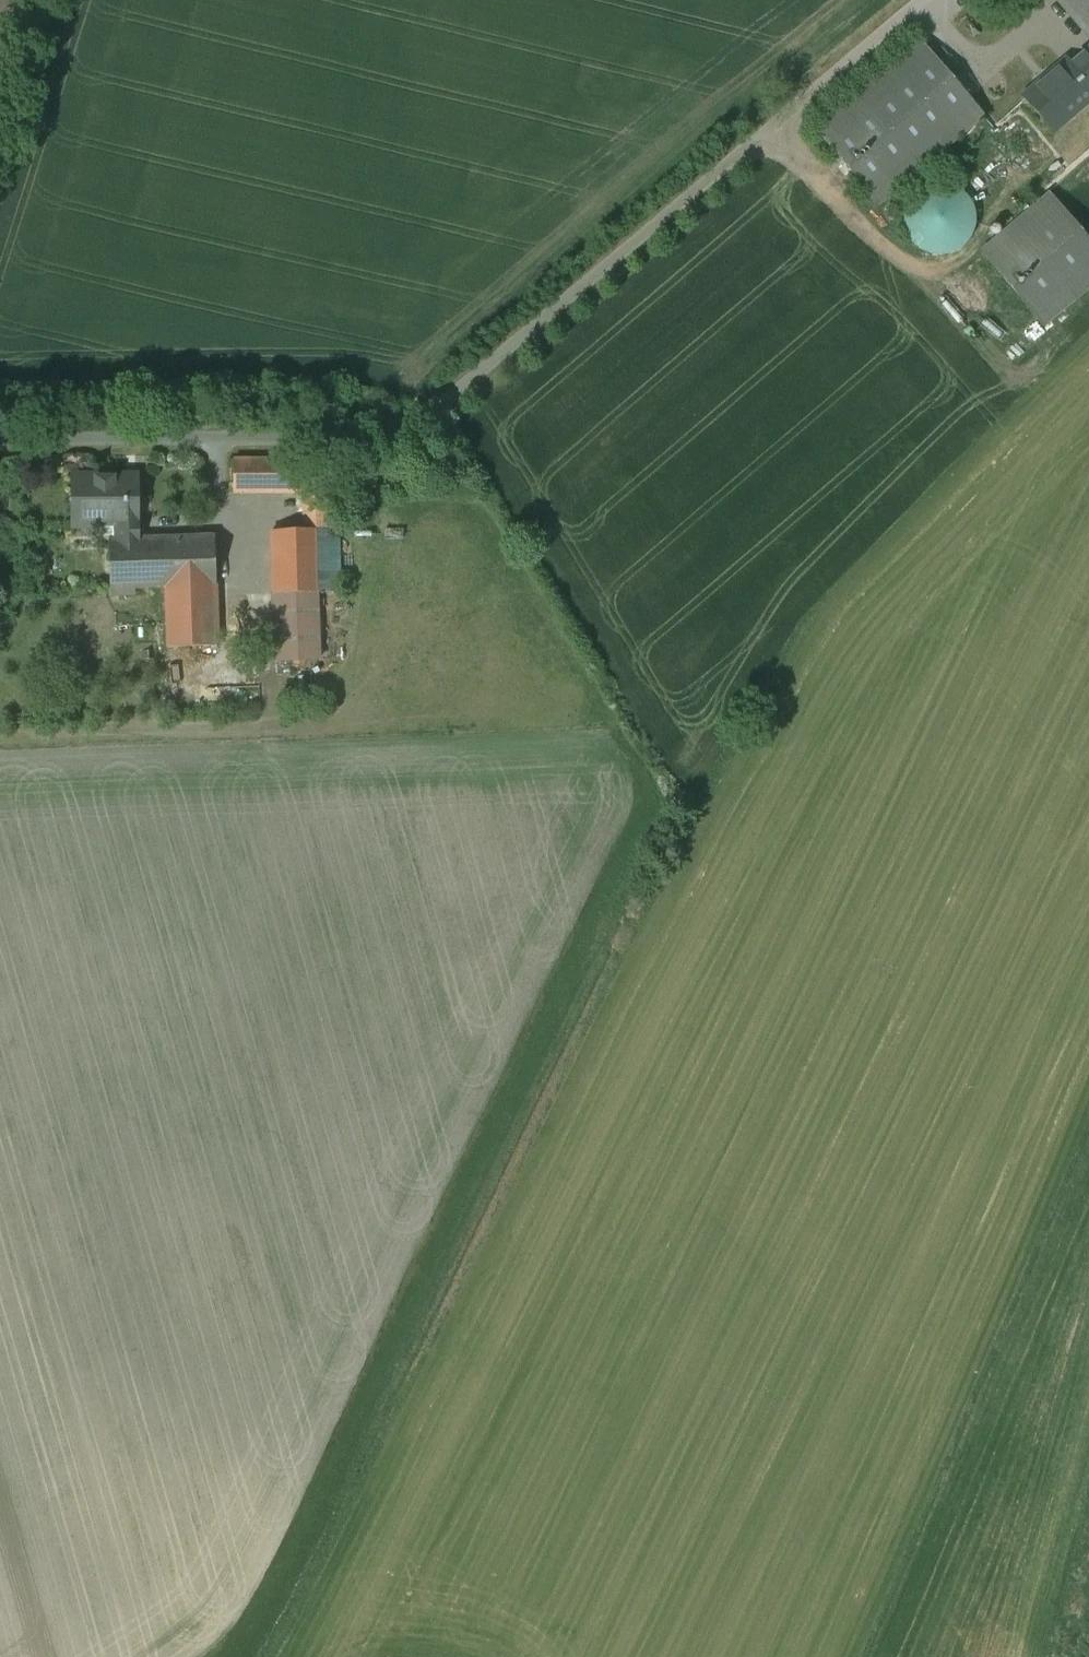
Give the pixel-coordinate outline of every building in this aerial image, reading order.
[(1041,1),(1088,57),(1088,0),(1042,0),(1041,1)] [(976,117),(915,48),(816,134),(876,204),(976,117)] [(1056,60),(1012,97),(1046,138),(1088,102),(1088,67),(1074,80),(1056,60)] [(947,186),(935,183),(923,184),(912,189),(904,198),(898,212),(898,224),(901,232),(908,242),(918,248),(929,251),(939,250),(950,246),(961,236),(965,225),(966,215),(963,203),(956,193),(947,186)] [(1088,295),(1088,219),(1065,187),(988,244),(1049,325),(1088,295)] [(292,463),(224,464),(224,495),(292,495),(292,463)] [(118,541),(138,540),(138,477),(73,477),(73,527),(104,527),(104,523),(118,523),(118,541)] [(301,538),(261,539),(264,664),(312,663),(310,595),(335,595),(332,496),(300,497),(301,538)] [(214,537),(138,540),(118,541),(111,541),(113,588),(113,595),(136,594),(136,590),(139,590),(139,587),(165,586),(167,623),(168,647),(219,645),(214,537)]
